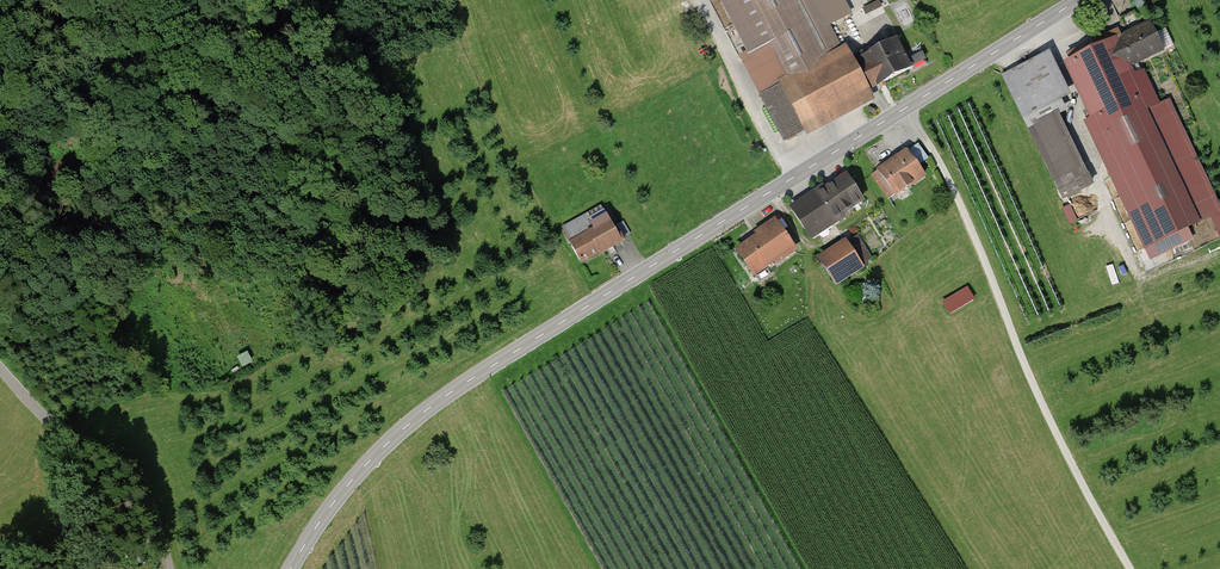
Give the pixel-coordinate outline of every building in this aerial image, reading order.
[(876,87),(860,58),(859,55),(853,58),(846,46),(841,48),(829,26),(816,0),(718,0),(746,53),(739,57),(785,141),(804,131),(806,136),(871,102),(866,93),(876,87)] [(845,0),(816,0),(829,26),(852,14),(845,0)] [(866,13),(883,5),(880,0),(875,0),(863,6),(866,13)] [(1109,80),(1129,70),(1166,53),(1151,22),(1122,36),(1119,30),(1091,43),(1094,49),(1109,80)] [(896,39),(860,58),(876,87),(912,68),(896,39)] [(1109,80),(1094,49),(1065,63),(1091,119),(1085,122),(1145,251),(1202,224),(1149,111),(1160,105),(1144,71),(1137,75),(1133,68),(1129,70),(1109,80)] [(1072,96),(1050,52),(1001,76),(1064,201),(1095,185),(1061,116),(1067,113),(1061,102),(1072,96)] [(1202,224),(1212,219),(1219,236),(1219,207),(1170,101),(1160,105),(1149,111),(1202,224)] [(924,177),(907,151),(874,174),(891,199),(924,177)] [(862,203),(844,177),(791,212),(810,241),(844,218),(842,216),(862,203)] [(1064,206),(1070,223),(1079,219),(1073,203),(1064,206)] [(563,229),(571,243),(596,230),(591,221),(606,213),(611,221),(613,220),(605,206),(563,229)] [(611,221),(606,213),(591,221),(596,230),(571,243),(582,263),(600,253),(601,255),(623,243),(611,221)] [(796,252),(774,221),(756,233),(758,235),(735,251),(753,278),(775,263),(777,265),(796,252)] [(861,269),(843,243),(817,261),(835,287),(861,269)] [(943,300),(951,314),(977,299),(969,284),(943,300)]
